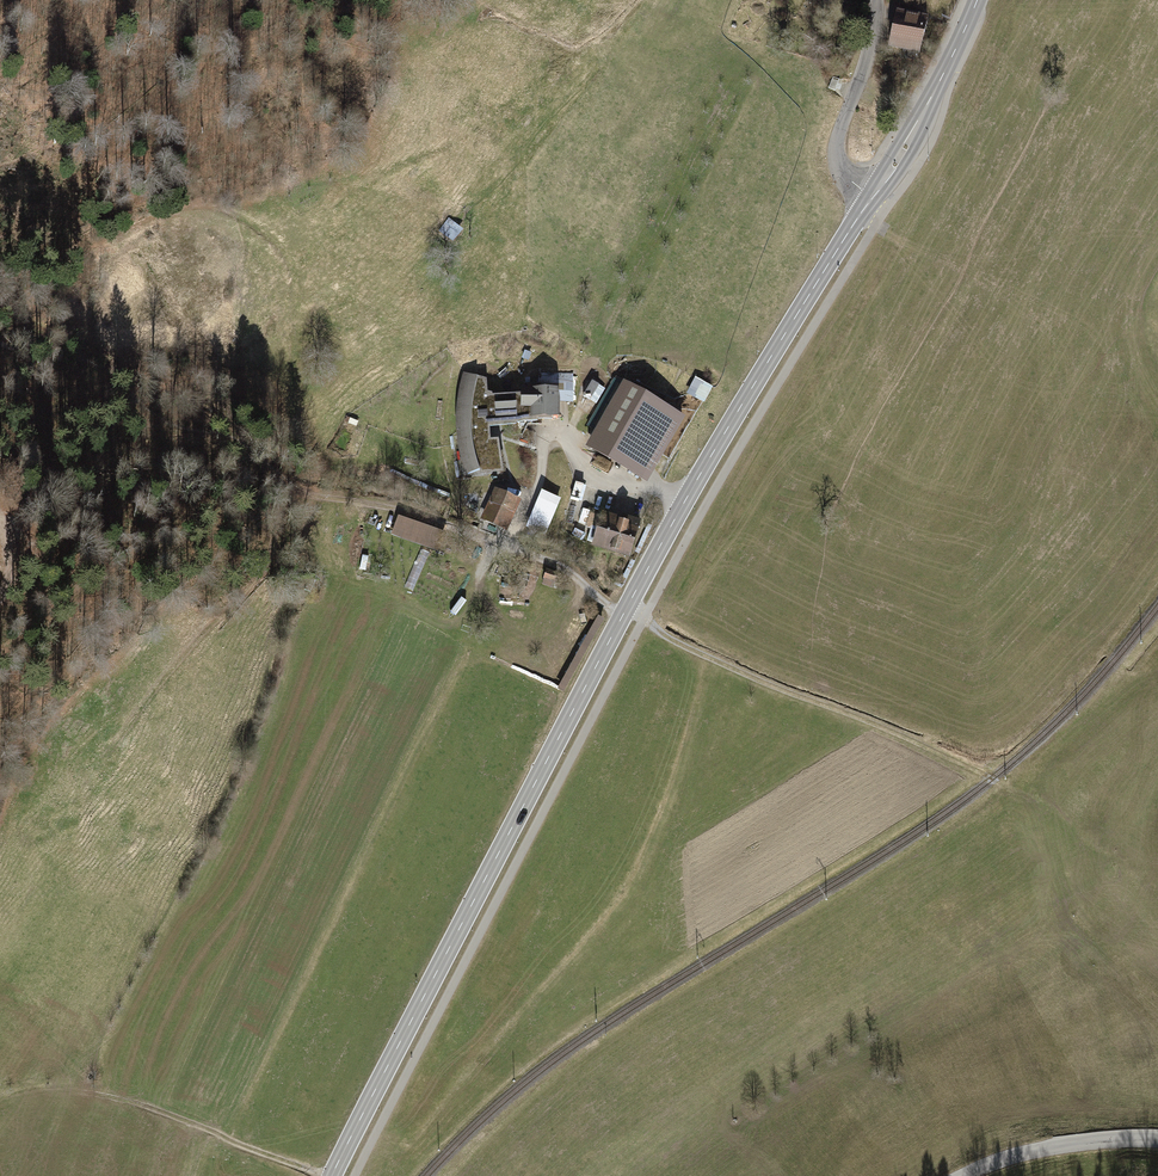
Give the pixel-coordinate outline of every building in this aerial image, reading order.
[(898,13),(890,49),(919,56),(927,20),(898,13)] [(828,88),(835,91),(840,80),(833,77),(828,88)] [(461,235),(447,223),(437,235),(451,247),(461,235)] [(485,398),(484,385),(462,378),(455,408),(455,433),(458,458),(464,480),(500,477),(497,446),(488,447),(487,430),(554,425),(554,424),(529,424),(529,421),(520,420),(520,400),(490,402),(490,397),(485,398)] [(686,397),(704,407),(713,391),(696,380),(686,397)] [(574,401),(574,387),(560,386),(559,400),(574,401)] [(623,386),(590,445),(648,478),(681,419),(623,386)] [(529,424),(554,424),(555,395),(520,395),(520,400),(520,420),(529,421),(529,424)] [(541,491),(527,527),(547,535),(561,499),(541,491)] [(494,493),(482,519),(505,529),(517,504),(494,493)] [(586,526),(598,529),(634,539),(638,524),(602,513),(601,517),(590,514),(586,526)] [(439,534),(396,520),(390,539),(433,553),(439,534)] [(629,556),(634,539),(598,529),(593,545),(629,556)] [(556,574),(546,571),(542,583),(552,587),(556,574)]
